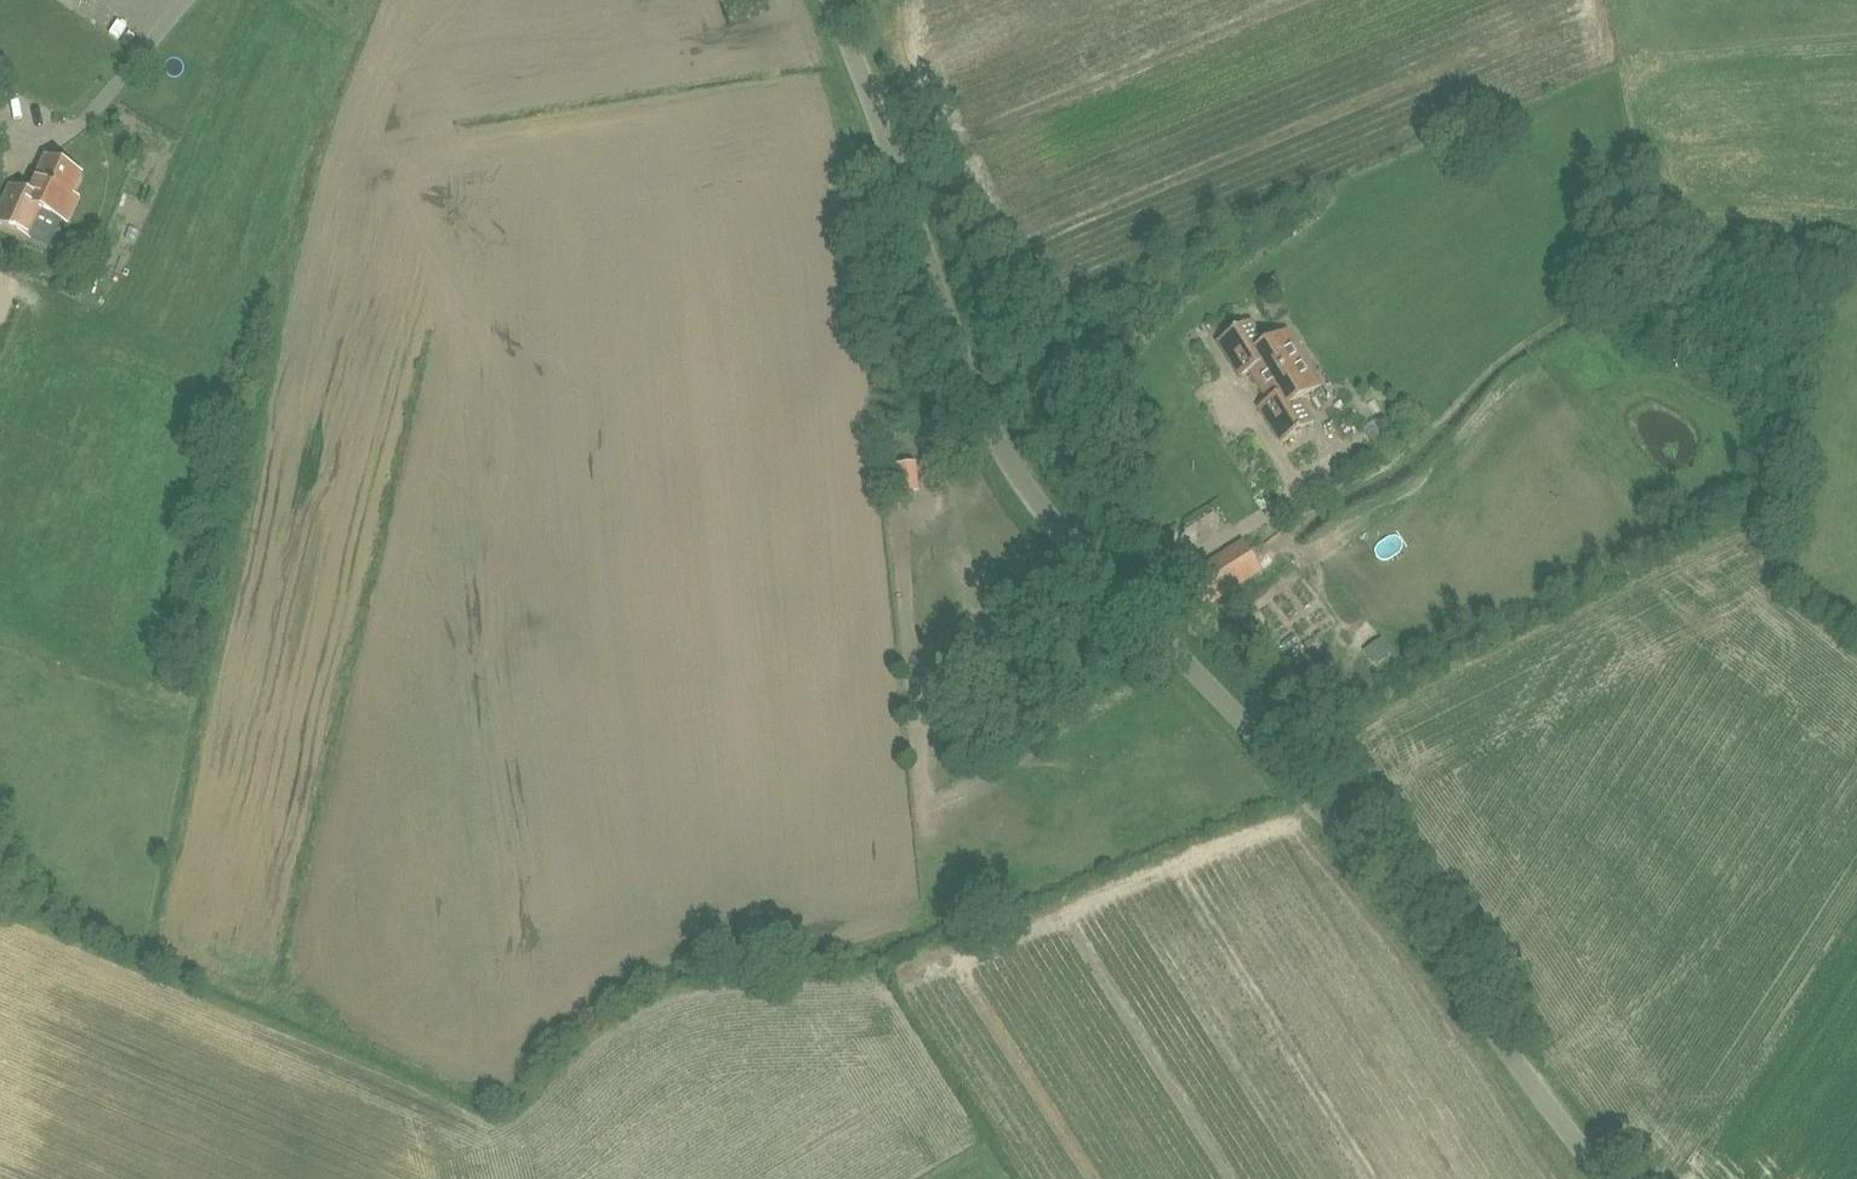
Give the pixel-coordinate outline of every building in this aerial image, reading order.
[(11,187),(0,212),(0,224),(29,237),(41,210),(66,222),(76,198),(71,195),(80,175),(47,159),(30,196),(11,187)] [(1260,406),(1283,442),(1312,423),(1298,401),(1319,388),(1312,376),(1315,374),(1294,341),(1291,343),(1284,331),(1262,345),(1248,322),(1219,340),(1242,376),(1251,370),(1270,400),(1260,406)] [(893,496),(919,494),(916,465),(891,468),(893,496)] [(1206,609),(1263,572),(1246,547),(1189,584),(1206,609)]
